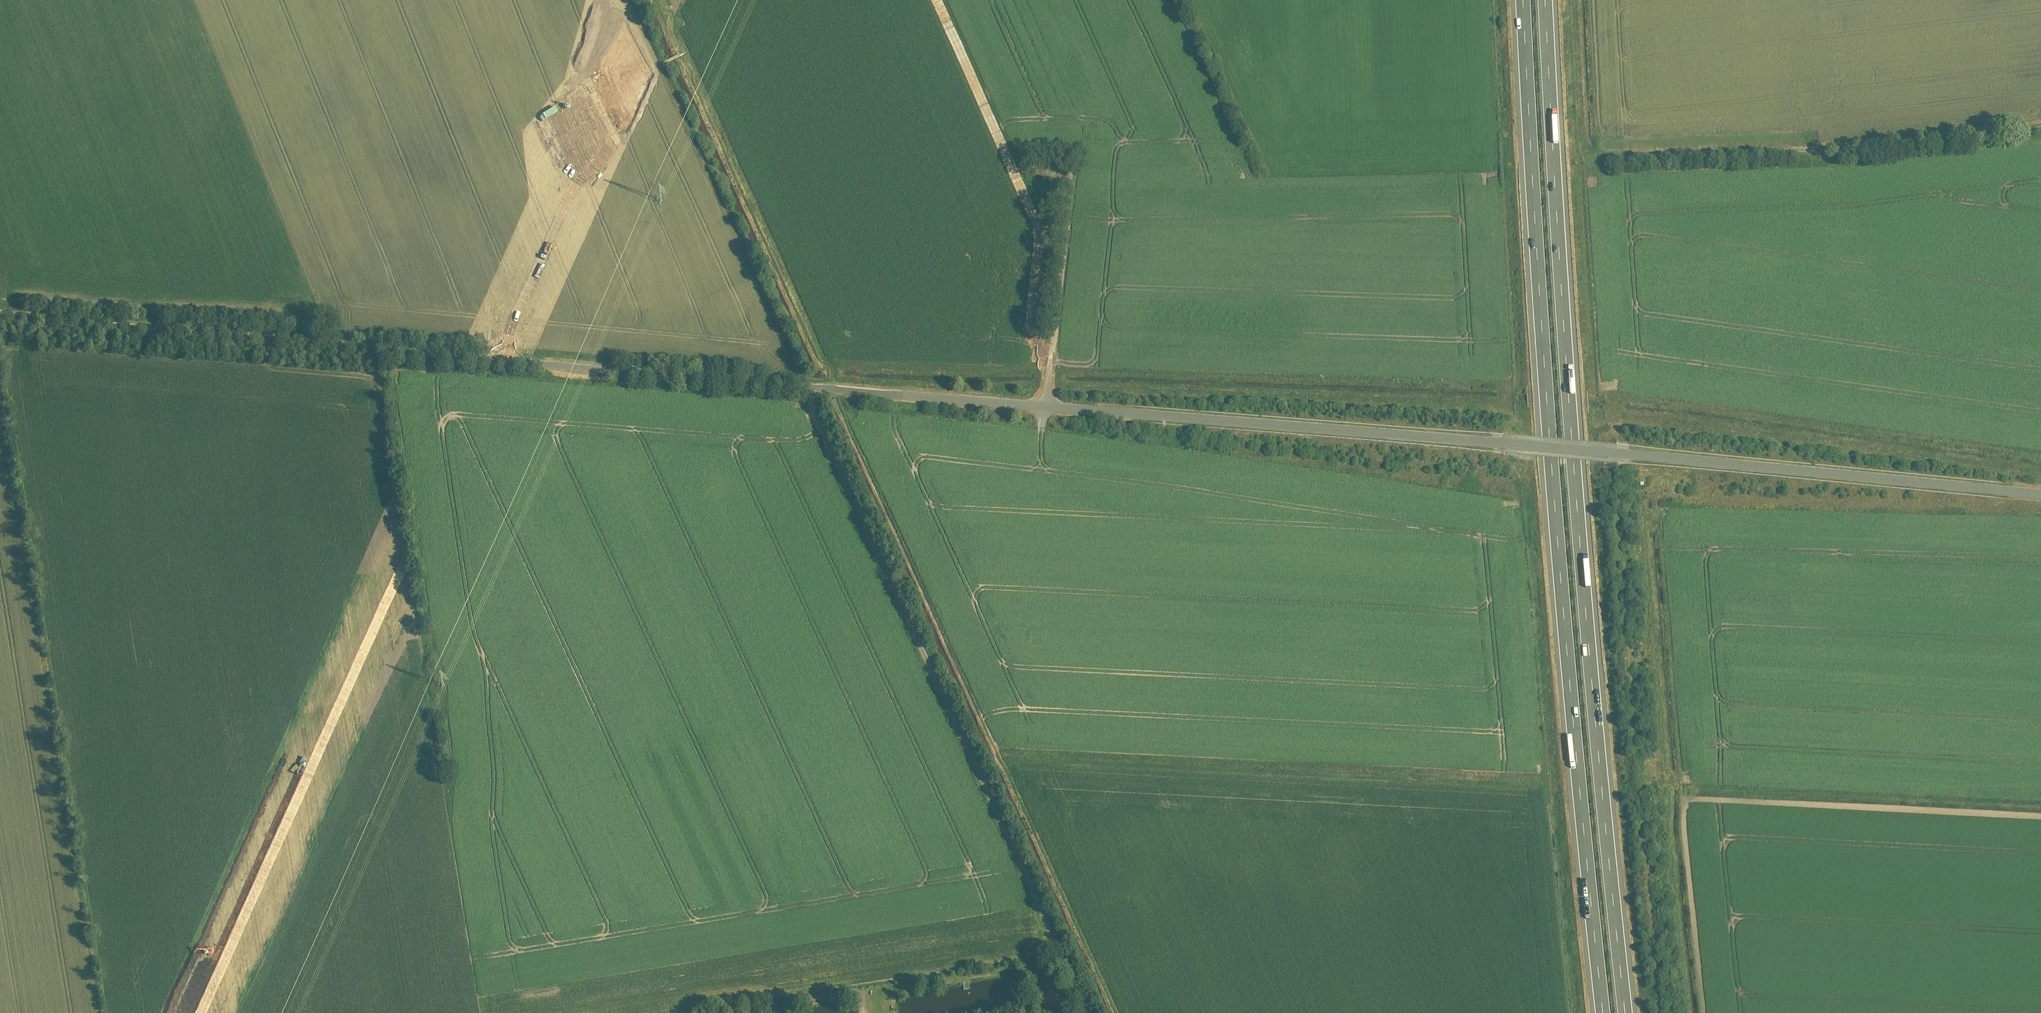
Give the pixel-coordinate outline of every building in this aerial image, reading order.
[(1061,182),(1052,183),(1053,205),(1062,204),(1061,182)]
